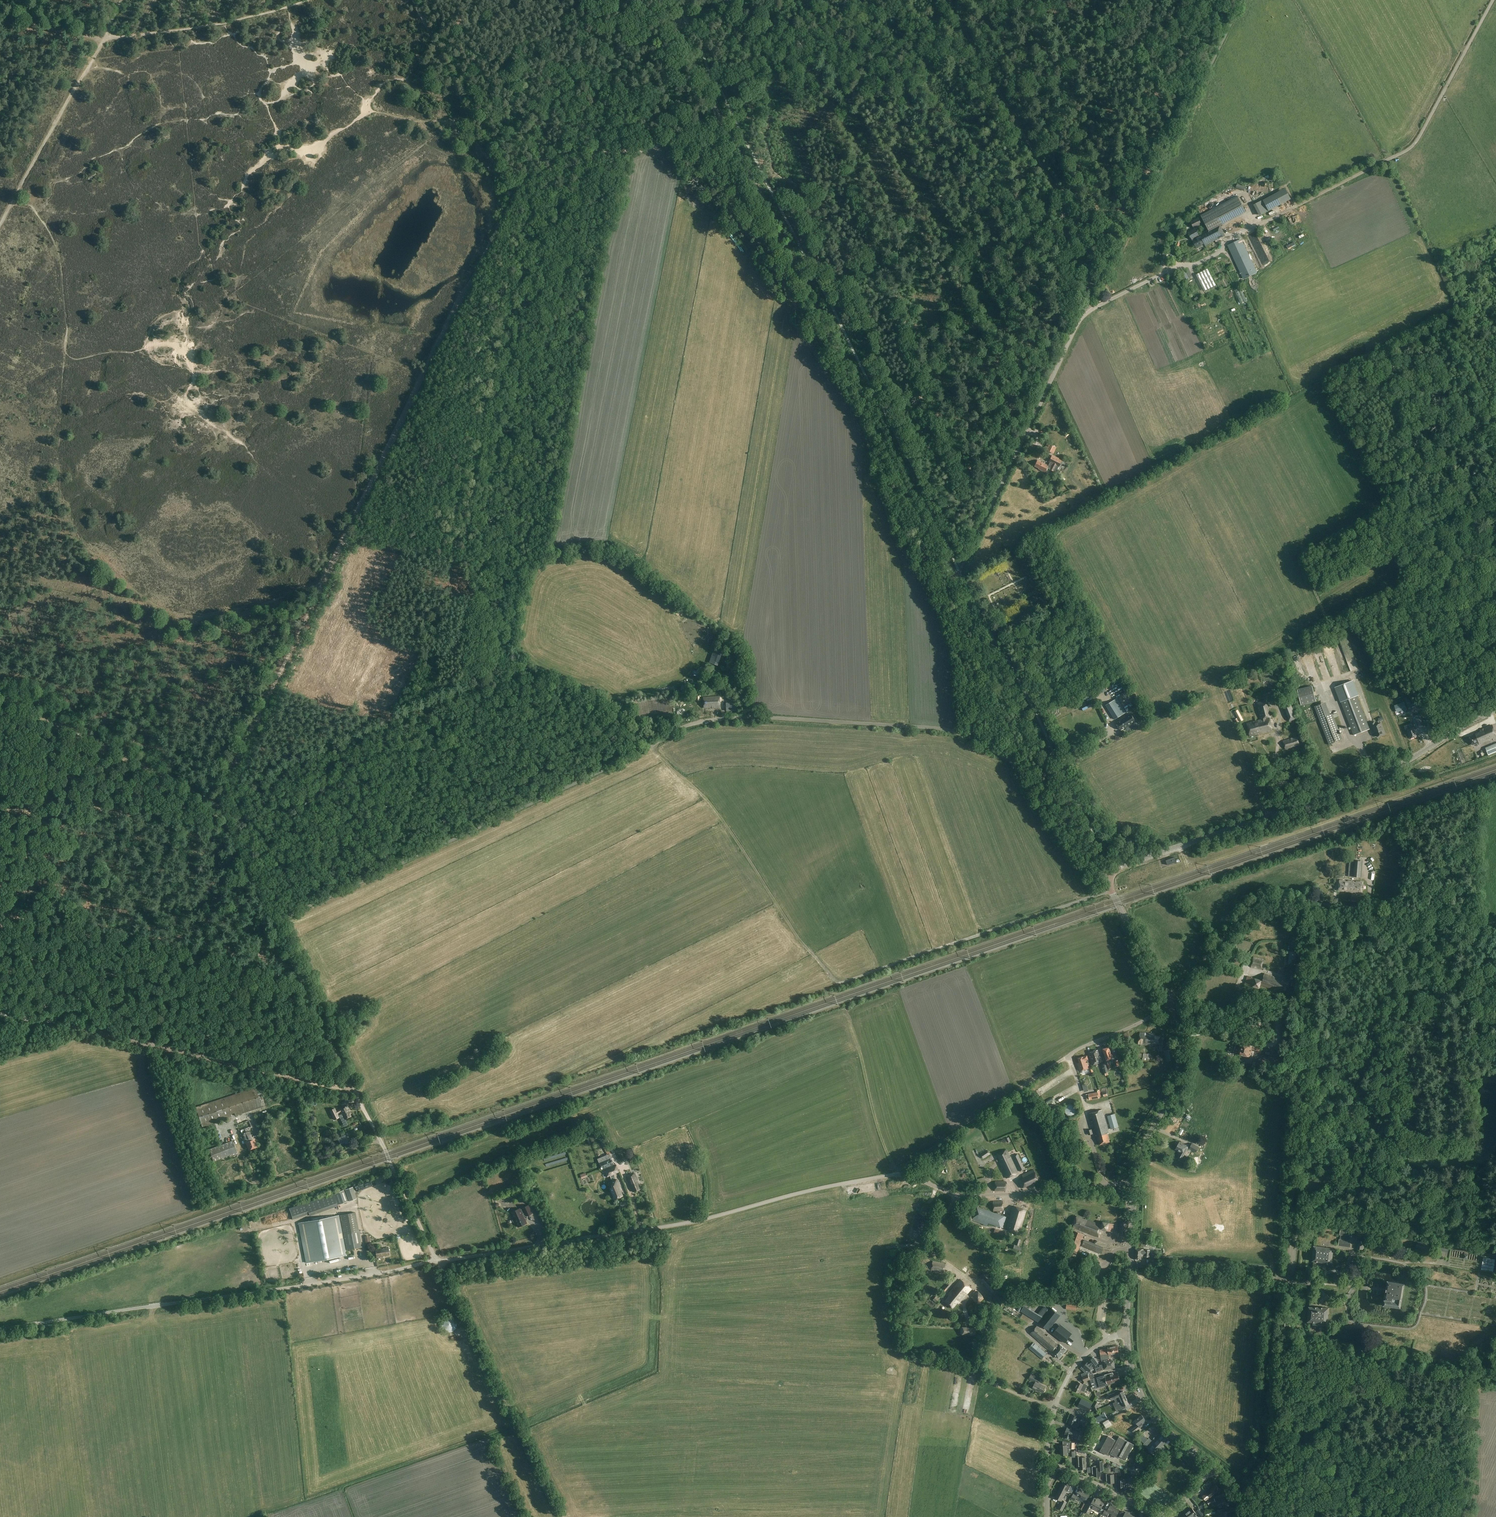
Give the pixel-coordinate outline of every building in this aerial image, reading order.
[(1256,191),(1258,195),(1261,194),(1262,197),(1269,193),(1266,186),(1256,191)] [(1291,199),(1285,189),(1256,204),(1261,215),(1291,199)] [(1251,194),(1253,198),(1250,199),(1251,202),(1262,198),(1261,195),(1258,196),(1257,192),(1251,194)] [(1225,235),(1220,226),(1218,222),(1244,209),(1237,196),(1201,215),(1209,230),(1199,235),(1196,229),(1197,228),(1202,225),(1198,218),(1190,222),(1193,227),(1190,228),(1192,231),(1188,233),(1196,248),(1204,244),(1205,246),(1225,235)] [(1173,220),(1167,229),(1172,233),(1179,225),(1173,220)] [(1278,239),(1281,245),(1286,242),(1283,236),(1278,239)] [(1228,245),(1243,279),(1256,273),(1240,240),(1228,245)] [(1216,286),(1208,270),(1197,276),(1205,292),(1216,286)] [(1181,273),(1185,280),(1190,278),(1186,271),(1181,273)] [(1049,463),(1048,466),(1037,461),(1034,466),(1038,468),(1038,469),(1045,472),(1047,469),(1055,473),(1061,461),(1051,456),(1048,462),(1049,463)] [(1316,679),(1315,674),(1314,674),(1311,662),(1314,661),(1311,653),(1305,655),(1312,680),(1316,679)] [(1264,676),(1267,685),(1274,683),(1271,674),(1264,676)] [(1353,736),(1370,730),(1357,696),(1358,695),(1353,681),(1335,688),(1353,736)] [(1297,691),(1301,706),(1316,702),(1312,687),(1297,691)] [(723,699),(727,699),(727,704),(735,704),(735,694),(723,694),(723,699)] [(704,708),(712,708),(712,709),(720,708),(719,697),(703,698),(704,708)] [(1117,699),(1105,706),(1114,720),(1126,713),(1117,699)] [(1256,704),(1258,710),(1261,720),(1246,724),(1250,737),(1256,735),(1272,731),(1269,718),(1270,717),(1266,701),(1256,704)] [(1296,719),(1289,701),(1283,703),(1290,721),(1296,719)] [(1323,703),(1314,707),(1329,745),(1342,740),(1332,714),(1328,716),(1323,703)] [(1396,713),(1406,709),(1404,703),(1394,707),(1396,713)] [(1414,716),(1419,728),(1424,726),(1421,719),(1425,718),(1423,713),(1414,716)] [(1120,721),(1116,723),(1120,730),(1124,727),(1125,728),(1135,722),(1130,714),(1120,720),(1120,721)] [(1377,737),(1385,734),(1381,724),(1376,726),(1374,722),(1370,724),(1373,731),(1375,730),(1377,737)] [(1413,727),(1413,726),(1407,728),(1407,729),(1410,739),(1417,736),(1413,727)] [(1492,726),(1479,731),(1480,732),(1469,737),(1472,745),(1479,743),(1479,744),(1495,737),(1495,735),(1492,726)] [(1297,737),(1283,741),(1285,749),(1300,745),(1297,737)] [(1484,757),(1481,747),(1476,749),(1479,759),(1484,757)] [(1354,860),(1352,876),(1362,877),(1363,861),(1354,860)] [(1345,881),(1340,880),(1339,890),(1344,891),(1346,891),(1361,893),(1363,883),(1356,882),(1356,883),(1354,883),(1354,882),(1348,881),(1348,882),(1345,882),(1345,881)] [(1299,952),(1289,952),(1288,967),(1296,967),(1297,956),(1299,957),(1299,952)] [(1254,957),(1251,967),(1261,970),(1264,960),(1254,957)] [(1260,989),(1261,985),(1286,993),(1289,983),(1264,975),(1262,982),(1247,976),(1245,984),(1260,989)] [(1161,1036),(1154,1036),(1154,1034),(1139,1032),(1138,1044),(1150,1046),(1150,1043),(1160,1044),(1159,1050),(1164,1050),(1165,1061),(1174,1060),(1172,1049),(1166,1050),(1167,1038),(1161,1037),(1161,1036)] [(1252,1045),(1252,1046),(1243,1043),(1241,1050),(1240,1049),(1239,1050),(1238,1053),(1239,1054),(1240,1054),(1238,1060),(1251,1063),(1252,1061),(1259,1063),(1261,1056),(1257,1055),(1258,1053),(1260,1054),(1260,1053),(1261,1054),(1263,1048),(1252,1045)] [(1109,1048),(1103,1049),(1106,1061),(1112,1059),(1109,1048)] [(1103,1062),(1100,1054),(1099,1054),(1098,1050),(1090,1052),(1091,1056),(1090,1057),(1093,1066),(1103,1062)] [(1089,1068),(1086,1060),(1088,1059),(1087,1056),(1078,1059),(1080,1064),(1078,1064),(1080,1071),(1089,1068)] [(202,1127),(232,1117),(231,1115),(234,1114),(235,1116),(262,1107),(256,1088),(195,1107),(202,1127)] [(1087,1100),(1099,1098),(1101,1097),(1100,1090),(1097,1091),(1097,1092),(1095,1092),(1094,1088),(1088,1089),(1089,1093),(1088,1093),(1088,1094),(1086,1094),(1087,1100)] [(1070,1117),(1071,1117),(1072,1117),(1073,1117),(1074,1117),(1075,1117),(1076,1116),(1077,1115),(1078,1114),(1078,1113),(1078,1111),(1078,1110),(1078,1109),(1078,1108),(1077,1107),(1077,1106),(1076,1106),(1075,1105),(1074,1105),(1073,1104),(1072,1104),(1071,1104),(1070,1104),(1069,1105),(1068,1105),(1067,1106),(1066,1106),(1066,1107),(1065,1108),(1065,1109),(1065,1110),(1065,1112),(1065,1113),(1066,1114),(1066,1115),(1067,1115),(1068,1116),(1069,1117),(1070,1117)] [(350,1111),(347,1107),(339,1111),(341,1116),(343,1115),(345,1120),(351,1117),(350,1115),(349,1112),(350,1111)] [(1090,1118),(1092,1118),(1093,1121),(1091,1122),(1095,1135),(1096,1137),(1097,1137),(1100,1145),(1110,1142),(1108,1134),(1109,1134),(1102,1110),(1089,1113),(1090,1118)] [(1115,1114),(1107,1116),(1111,1129),(1119,1127),(1115,1114)] [(237,1125),(239,1131),(241,1130),(241,1131),(242,1134),(240,1134),(243,1141),(242,1142),(242,1144),(246,1143),(249,1150),(257,1147),(254,1140),(258,1138),(257,1135),(255,1135),(249,1120),(237,1125)] [(237,1153),(233,1141),(209,1150),(213,1161),(237,1153)] [(1190,1149),(1196,1153),(1199,1148),(1192,1143),(1190,1147),(1180,1141),(1175,1150),(1181,1153),(1178,1157),(1182,1160),(1187,1150),(1189,1151),(1190,1149)] [(983,1159),(990,1154),(987,1150),(980,1155),(983,1159)] [(1000,1161),(998,1162),(1006,1178),(1018,1173),(1006,1150),(997,1155),(1000,1161)] [(1025,1169),(1017,1154),(1013,1156),(1020,1172),(1025,1169)] [(602,1169),(613,1164),(611,1158),(599,1163),(602,1169)] [(607,1177),(620,1172),(617,1164),(604,1169),(607,1177)] [(636,1173),(627,1177),(632,1188),(634,1192),(641,1189),(638,1181),(639,1181),(636,1173)] [(1039,1181),(1038,1180),(1040,1179),(1039,1176),(1037,1177),(1035,1173),(1019,1180),(1018,1181),(1021,1189),(1023,1188),(1039,1181)] [(373,1180),(375,1186),(384,1182),(382,1176),(373,1180)] [(617,1179),(612,1181),(613,1183),(611,1184),(612,1187),(609,1188),(614,1200),(616,1199),(617,1199),(621,1197),(624,1196),(621,1189),(622,1189),(618,1179),(617,1179)] [(995,1181),(995,1192),(1005,1192),(1005,1181),(995,1181)] [(353,1186),(345,1189),(349,1201),(357,1197),(353,1186)] [(338,1205),(349,1201),(345,1189),(334,1193),(338,1205)] [(1120,1189),(1117,1194),(1123,1197),(1126,1192),(1120,1189)] [(333,1193),(305,1203),(289,1208),(292,1220),(309,1214),(309,1216),(338,1206),(333,1193)] [(993,1202),(993,1212),(1003,1212),(1003,1202),(993,1202)] [(518,1227),(527,1223),(524,1216),(526,1215),(526,1216),(532,1213),(528,1205),(523,1208),(520,1209),(520,1208),(511,1212),(514,1217),(513,1218),(512,1219),(513,1222),(515,1222),(516,1222),(518,1227)] [(1020,1227),(1021,1227),(1026,1210),(1014,1206),(1006,1229),(1018,1233),(1020,1227)] [(1007,1217),(993,1212),(977,1207),(972,1220),(987,1225),(988,1223),(1003,1228),(1007,1217)] [(347,1255),(346,1250),(362,1247),(359,1232),(356,1212),(298,1223),(306,1263),(347,1255)] [(1103,1221),(1102,1225),(1077,1216),(1073,1227),(1088,1234),(1098,1237),(1101,1229),(1108,1231),(1113,1232),(1115,1225),(1103,1221)] [(1118,1233),(1128,1235),(1130,1223),(1120,1222),(1118,1233)] [(1339,1236),(1340,1236),(1340,1238),(1339,1238),(1338,1246),(1350,1247),(1351,1240),(1351,1238),(1352,1238),(1353,1231),(1340,1229),(1339,1236)] [(1076,1232),(1068,1253),(1076,1256),(1084,1235),(1076,1232)] [(1082,1246),(1101,1254),(1104,1247),(1084,1239),(1082,1246)] [(1430,1241),(1418,1239),(1416,1248),(1428,1250),(1430,1241)] [(1365,1241),(1358,1240),(1357,1249),(1364,1250),(1365,1241)] [(1449,1245),(1441,1243),(1439,1250),(1448,1252),(1449,1245)] [(1314,1246),(1312,1261),(1327,1264),(1332,1264),(1333,1249),(1314,1246)] [(389,1248),(375,1250),(377,1258),(390,1255),(389,1248)] [(1143,1255),(1145,1255),(1145,1257),(1150,1257),(1150,1250),(1145,1249),(1145,1253),(1144,1253),(1144,1250),(1135,1249),(1135,1259),(1141,1260),(1142,1255),(1143,1255)] [(1495,1259),(1483,1257),(1481,1270),(1494,1272),(1495,1259)] [(946,1264),(932,1261),(931,1269),(944,1272),(946,1264)] [(995,1295),(999,1292),(997,1289),(998,1288),(984,1273),(978,1278),(992,1294),(992,1293),(995,1295)] [(945,1292),(958,1277),(955,1275),(943,1290),(945,1292)] [(957,1303),(958,1304),(972,1289),(961,1279),(947,1295),(949,1296),(944,1302),(952,1309),(957,1303)] [(1388,1281),(1383,1306),(1401,1308),(1405,1284),(1388,1281)] [(978,1291),(971,1297),(977,1305),(984,1299),(978,1291)] [(1309,1307),(1307,1322),(1328,1323),(1329,1308),(1319,1307),(1316,1307),(1309,1307)] [(1051,1319),(1045,1314),(1039,1322),(1045,1327),(1051,1319)] [(455,1319),(455,1318),(454,1318),(453,1318),(453,1317),(452,1317),(451,1317),(451,1316),(450,1316),(449,1316),(448,1316),(448,1317),(447,1317),(446,1317),(445,1317),(445,1318),(444,1318),(444,1319),(443,1319),(443,1320),(442,1320),(442,1321),(442,1322),(442,1323),(442,1324),(442,1325),(442,1326),(442,1327),(442,1328),(443,1328),(443,1329),(444,1330),(445,1331),(446,1331),(447,1332),(448,1332),(449,1332),(450,1332),(451,1332),(452,1332),(452,1331),(453,1331),(454,1331),(454,1330),(455,1330),(455,1329),(456,1329),(456,1328),(457,1327),(457,1326),(457,1325),(457,1324),(457,1323),(457,1322),(457,1321),(456,1321),(456,1320),(456,1319),(455,1319)] [(1065,1342),(1072,1333),(1060,1324),(1053,1333),(1065,1342)] [(1031,1334),(1051,1351),(1052,1351),(1053,1351),(1052,1352),(1059,1357),(1066,1349),(1060,1344),(1057,1342),(1057,1343),(1056,1342),(1057,1341),(1048,1334),(1047,1336),(1043,1333),(1044,1331),(1038,1326),(1031,1334)] [(976,1335),(976,1328),(960,1327),(960,1334),(976,1335)] [(1034,1342),(1029,1348),(1042,1359),(1047,1354),(1034,1342)] [(1107,1347),(1108,1349),(1100,1350),(1101,1360),(1110,1359),(1109,1355),(1119,1354),(1118,1345),(1107,1347)] [(1087,1369),(1085,1372),(1088,1375),(1088,1374),(1089,1375),(1094,1373),(1090,1370),(1093,1367),(1094,1366),(1098,1363),(1093,1357),(1090,1359),(1090,1360),(1089,1361),(1090,1361),(1088,1363),(1087,1362),(1084,1366),(1087,1369)] [(1106,1368),(1115,1367),(1114,1360),(1108,1361),(1107,1360),(1105,1360),(1106,1368)] [(1121,1381),(1118,1372),(1113,1374),(1113,1373),(1094,1379),(1097,1388),(1121,1381)] [(1030,1379),(1036,1382),(1033,1388),(1043,1393),(1043,1392),(1044,1392),(1045,1389),(1044,1389),(1046,1386),(1039,1383),(1041,1379),(1032,1375),(1030,1379)] [(1081,1390),(1085,1392),(1088,1385),(1084,1383),(1083,1384),(1078,1382),(1074,1390),(1080,1393),(1081,1390)] [(1118,1391),(1113,1393),(1109,1395),(1112,1401),(1120,1397),(1121,1400),(1126,1398),(1124,1391),(1119,1393),(1118,1391)] [(1126,1398),(1121,1400),(1122,1403),(1115,1407),(1117,1411),(1126,1408),(1125,1406),(1129,1404),(1126,1398)] [(1082,1399),(1078,1406),(1088,1411),(1092,1404),(1082,1399)] [(1078,1416),(1072,1414),(1069,1423),(1075,1425),(1076,1423),(1077,1423),(1078,1423),(1079,1422),(1079,1421),(1079,1420),(1079,1419),(1078,1418),(1078,1416)] [(1090,1418),(1083,1415),(1080,1421),(1084,1423),(1082,1425),(1086,1427),(1088,1424),(1090,1418)] [(1096,1422),(1100,1423),(1108,1419),(1106,1415),(1101,1418),(1100,1415),(1094,1419),(1096,1422)] [(1147,1422),(1145,1420),(1146,1420),(1142,1415),(1135,1420),(1139,1425),(1132,1430),(1134,1432),(1147,1422)] [(1067,1428),(1065,1434),(1064,1437),(1070,1439),(1071,1436),(1074,1438),(1074,1437),(1078,1438),(1081,1430),(1076,1428),(1075,1431),(1067,1428)] [(1156,1436),(1164,1444),(1169,1439),(1161,1432),(1159,1435),(1158,1434),(1156,1436)] [(1109,1456),(1110,1454),(1118,1459),(1120,1456),(1126,1460),(1134,1445),(1119,1437),(1117,1441),(1108,1436),(1100,1451),(1109,1456)] [(1164,1444),(1156,1436),(1154,1438),(1154,1439),(1152,1441),(1149,1438),(1149,1439),(1159,1449),(1164,1444)] [(1159,1449),(1149,1439),(1144,1444),(1146,1447),(1155,1455),(1159,1449)] [(1068,1452),(1070,1452),(1070,1449),(1076,1449),(1076,1447),(1075,1447),(1075,1443),(1070,1443),(1064,1441),(1064,1445),(1061,1445),(1061,1455),(1068,1455),(1068,1452)] [(1077,1466),(1081,1466),(1081,1470),(1087,1469),(1086,1457),(1080,1458),(1080,1456),(1077,1457),(1077,1466)] [(1101,1476),(1100,1471),(1104,1471),(1103,1461),(1097,1461),(1098,1467),(1094,1468),(1094,1466),(1090,1467),(1091,1474),(1095,1474),(1095,1477),(1101,1476)] [(1105,1474),(1105,1481),(1109,1481),(1109,1484),(1115,1483),(1114,1474),(1108,1475),(1108,1473),(1105,1474)] [(1128,1481),(1124,1481),(1124,1480),(1118,1481),(1119,1488),(1122,1488),(1123,1490),(1129,1490),(1128,1481)] [(1059,1490),(1066,1494),(1068,1489),(1073,1491),(1075,1486),(1067,1482),(1066,1485),(1062,1483),(1059,1490)] [(1216,1484),(1202,1497),(1206,1501),(1220,1489),(1216,1484)] [(1073,1494),(1071,1498),(1075,1500),(1076,1498),(1086,1502),(1090,1494),(1079,1489),(1076,1495),(1073,1494)] [(1066,1494),(1059,1490),(1055,1497),(1062,1501),(1058,1508),(1063,1511),(1067,1502),(1063,1500),(1066,1494)] [(1089,1513),(1092,1509),(1099,1512),(1100,1512),(1102,1513),(1104,1509),(1101,1508),(1105,1502),(1098,1499),(1099,1498),(1095,1497),(1092,1502),(1089,1501),(1087,1505),(1084,1503),(1081,1509),(1085,1511),(1084,1511),(1089,1513)] [(1223,1507),(1222,1506),(1227,1504),(1224,1497),(1216,1500),(1220,1508),(1223,1507)] [(1108,1516),(1110,1513),(1113,1514),(1111,1516),(1116,1516),(1120,1510),(1110,1505),(1107,1511),(1105,1510),(1103,1514),(1108,1516)] [(1197,1514),(1192,1508),(1182,1516),(1183,1516),(1193,1516),(1197,1514)] [(1199,1508),(1196,1511),(1201,1516),(1204,1515),(1199,1508)]
